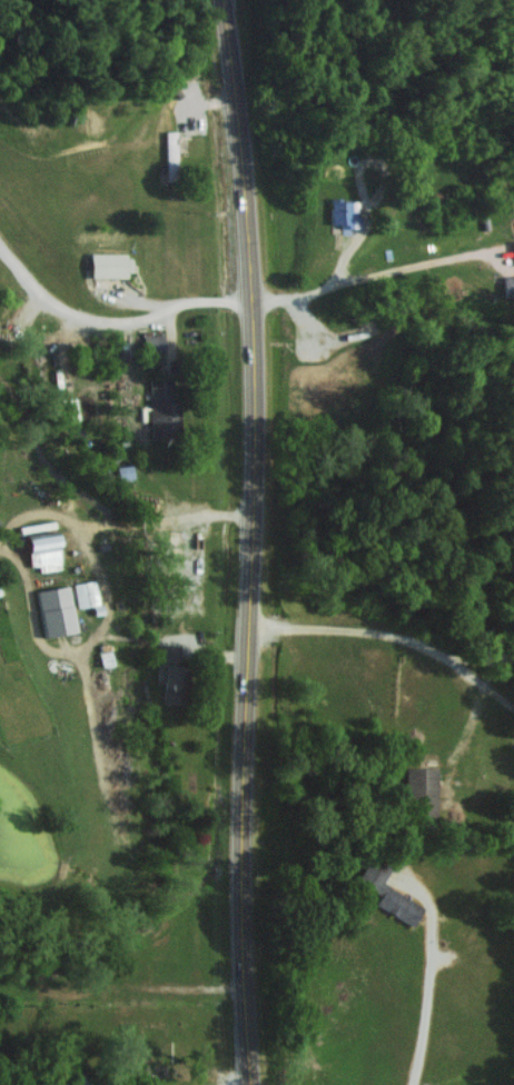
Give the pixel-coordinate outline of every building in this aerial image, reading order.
[(166,131),(167,180),(178,179),(177,131),(166,131)] [(331,226),(360,226),(360,201),(331,200),(331,226)] [(91,277),(131,277),(131,254),(91,253),(91,277)] [(513,298),(513,275),(504,276),(506,299),(513,298)] [(150,379),(151,438),(182,438),(181,401),(174,401),(173,378),(150,379)] [(63,568),(58,530),(27,534),(32,566),(40,565),(41,571),(63,568)] [(100,604),(96,580),(74,584),(79,608),(100,604)] [(40,590),(45,636),(76,633),(71,586),(40,590)] [(164,681),(164,704),(185,704),(186,645),(159,644),(158,681),(164,681)] [(437,814),(438,766),(410,765),(408,813),(437,814)] [(425,907),(382,881),(390,867),(372,856),(358,879),(382,894),(377,902),(414,925),(425,907)]
